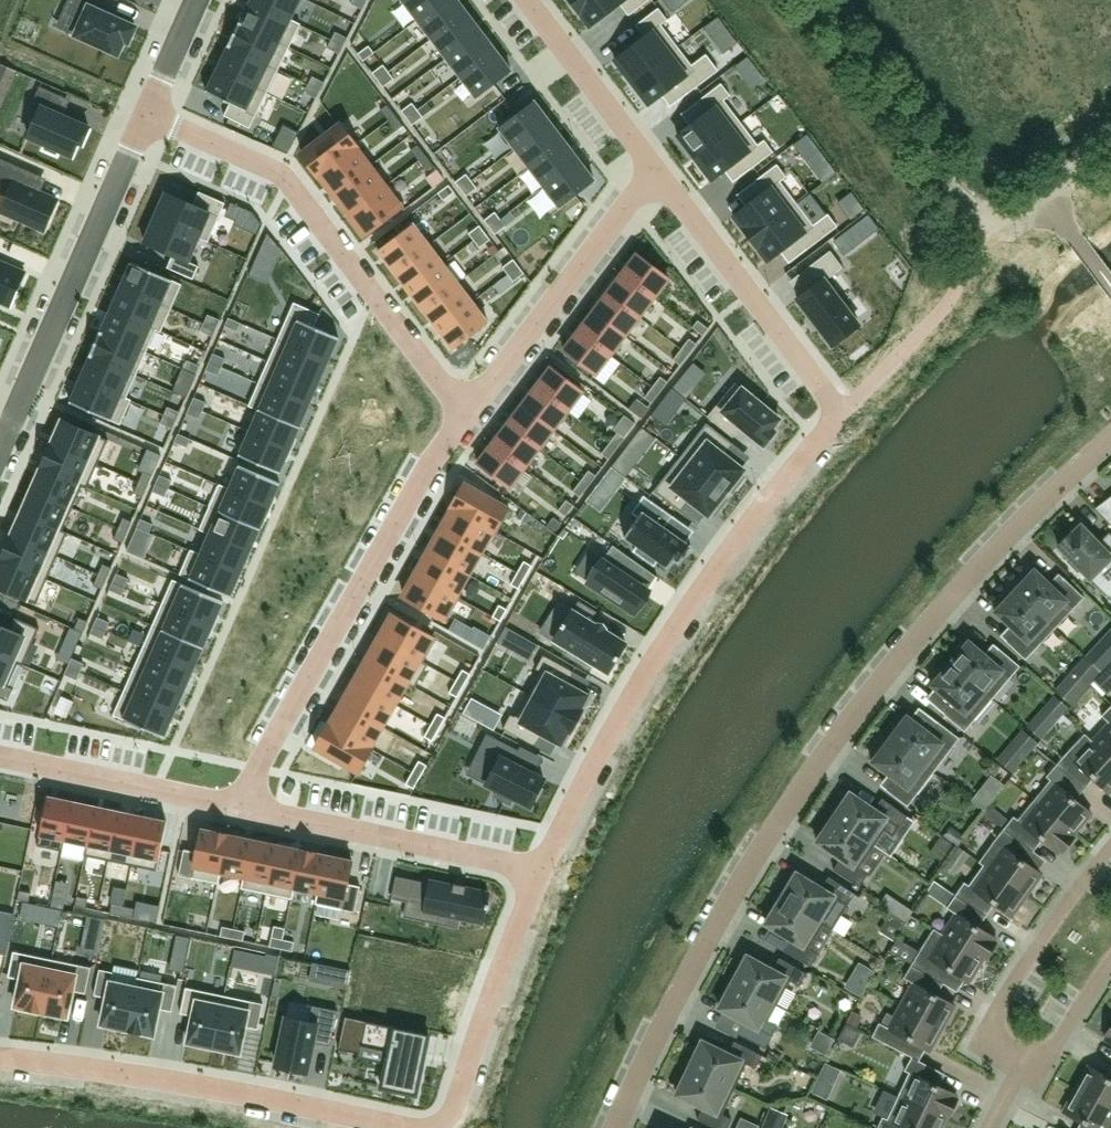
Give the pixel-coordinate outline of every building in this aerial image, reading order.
[(64,9),(78,15),(70,33),(119,55),(125,41),(129,43),(136,27),(94,7),(97,0),(68,0),(64,9)] [(301,25),(251,0),(240,22),(239,23),(290,48),(301,25)] [(301,25),(301,24),(292,19),(301,0),(251,0),(301,25)] [(351,3),(363,9),(367,1),(364,0),(353,0),(351,3)] [(402,0),(417,20),(444,0),(402,0)] [(468,12),(459,0),(444,0),(417,20),(432,39),(468,12)] [(573,4),(580,14),(581,14),(590,27),(620,4),(629,15),(649,0),(578,0),(573,4)] [(644,36),(615,59),(632,82),(678,47),(661,25),(667,20),(658,8),(636,25),(644,36)] [(482,31),(468,12),(432,39),(446,58),(482,31)] [(290,48),(239,23),(228,45),(279,70),(290,48)] [(482,31),(446,58),(461,77),(496,50),(482,31)] [(336,32),(332,40),(344,46),(348,38),(336,32)] [(731,33),(718,43),(725,52),(738,42),(731,33)] [(332,40),(328,48),(340,54),(344,46),(332,40)] [(228,47),(218,68),(267,93),(279,70),(228,45),(228,46),(228,47)] [(369,46),(358,54),(364,61),(375,53),(369,46)] [(678,47),(632,82),(650,105),(662,96),(679,82),(688,94),(719,70),(706,54),(692,65),(678,47)] [(496,50),(461,77),(476,97),(512,70),(496,50)] [(736,65),(745,77),(757,68),(748,56),(736,65)] [(10,83),(15,71),(0,65),(0,78),(10,83)] [(384,65),(373,73),(378,80),(389,72),(384,65)] [(250,128),(267,93),(218,68),(206,92),(230,104),(224,116),(250,128)] [(389,72),(378,80),(384,87),(394,79),(389,72)] [(313,77),(309,85),(321,91),(325,83),(313,77)] [(690,125),(677,134),(695,157),(741,122),(724,100),(730,95),(721,83),(698,100),(707,112),(690,125)] [(309,85),(305,92),(317,99),(321,91),(309,85)] [(58,150),(72,156),(78,142),(82,144),(89,127),(57,113),(64,97),(40,86),(33,103),(41,107),(28,137),(47,145),(45,149),(56,154),(58,150)] [(515,149),(551,121),(535,101),(500,129),(515,149)] [(413,103),(402,111),(407,118),(418,110),(413,103)] [(381,110),(389,120),(396,115),(388,104),(381,110)] [(418,110),(407,118),(413,125),(423,117),(418,110)] [(404,125),(396,115),(389,120),(397,131),(404,125)] [(529,167),(565,140),(551,121),(515,149),(529,167)] [(343,122),(302,153),(318,174),(359,143),(343,122)] [(741,122),(695,157),(712,180),(725,171),(742,158),(751,169),(774,152),(764,139),(758,144),(741,122)] [(284,126),(274,146),(288,153),(298,133),(284,126)] [(836,172),(816,146),(807,134),(793,145),(803,157),(823,183),(836,172)] [(565,140),(529,167),(544,187),(579,159),(565,140)] [(359,143),(318,174),(318,175),(320,174),(334,194),(370,167),(355,147),(359,144),(359,143)] [(418,144),(411,150),(419,160),(426,155),(418,144)] [(427,171),(434,166),(435,166),(426,155),(419,160),(427,171)] [(1,211),(45,230),(57,203),(33,193),(41,176),(0,158),(0,191),(8,195),(1,211)] [(579,159),(544,187),(559,206),(595,179),(579,159)] [(746,206),(733,215),(743,228),(750,239),(797,203),(781,181),(787,177),(778,164),(755,181),(763,193),(746,206)] [(370,167),(334,194),(349,214),(389,183),(384,186),(370,167)] [(466,174),(456,182),(461,189),(472,181),(466,174)] [(472,181),(461,189),(467,197),(477,188),(472,181)] [(389,183),(349,214),(365,234),(405,204),(389,183)] [(449,185),(438,193),(444,200),(455,192),(449,185)] [(156,218),(209,241),(226,203),(200,191),(194,204),(167,193),(156,218)] [(858,200),(843,211),(850,220),(864,209),(858,200)] [(797,203),(750,239),(758,249),(759,249),(768,261),(781,252),(798,239),(807,250),(838,226),(828,214),(814,225),(797,203)] [(495,212),(484,220),(490,227),(501,219),(495,212)] [(209,241),(156,218),(145,243),(173,255),(168,267),(194,279),(199,266),(188,261),(199,238),(208,242),(209,241)] [(501,219),(490,227),(495,235),(506,226),(501,219)] [(379,252),(394,272),(430,244),(415,224),(379,252)] [(480,225),(469,233),(474,241),(485,232),(480,225)] [(485,232),(474,241),(480,248),(491,239),(485,232)] [(266,280),(280,248),(278,247),(267,233),(250,273),(266,280)] [(845,253),(855,246),(845,233),(835,240),(845,253)] [(444,263),(430,244),(394,272),(408,291),(444,263)] [(831,250),(797,276),(808,292),(801,297),(798,300),(811,317),(810,317),(818,328),(819,328),(832,345),(859,324),(826,280),(844,267),(831,250)] [(638,254),(623,274),(654,298),(669,278),(638,254)] [(514,259),(503,267),(508,274),(519,266),(514,259)] [(11,306),(26,273),(0,261),(0,302),(11,306)] [(132,262),(121,286),(172,308),(182,284),(132,262)] [(423,310),(459,282),(444,263),(408,291),(423,310)] [(519,266),(508,274),(514,282),(525,273),(519,266)] [(623,274),(608,293),(640,317),(654,298),(623,274)] [(459,282),(423,310),(437,329),(473,301),(459,282)] [(121,286),(111,309),(162,331),(172,308),(121,286)] [(608,293),(594,312),(625,336),(640,317),(608,293)] [(452,348),(488,321),(473,301),(437,329),(452,348)] [(294,302),(278,339),(329,362),(339,338),(315,327),(321,314),(294,302)] [(101,331),(100,332),(147,352),(156,330),(161,332),(162,331),(111,309),(101,331)] [(594,312),(579,331),(611,355),(625,336),(594,312)] [(208,314),(205,323),(217,328),(221,320),(208,314)] [(229,318),(225,326),(226,326),(238,331),(241,323),(229,318)] [(699,320),(693,327),(703,335),(709,328),(699,320)] [(205,323),(201,331),(214,337),(217,328),(205,323)] [(579,331),(564,350),(595,374),(611,355),(579,331)] [(100,332),(90,355),(137,375),(147,352),(100,332)] [(278,339),(269,361),(319,383),(329,362),(278,339)] [(690,339),(682,349),(689,354),(697,344),(690,339)] [(682,349),(674,359),(681,365),(689,354),(682,349)] [(213,353),(210,362),(222,367),(226,359),(214,353),(213,353)] [(90,356),(81,378),(131,401),(132,400),(127,397),(137,375),(90,355),(90,356)] [(188,361),(185,369),(197,374),(201,366),(188,361)] [(269,361),(259,383),(310,405),(319,383),(269,361)] [(210,362),(206,370),(219,375),(222,367),(210,362)] [(552,367),(536,387),(568,411),(583,391),(552,367)] [(185,369),(181,377),(193,382),(197,374),(185,369)] [(661,376),(653,387),(660,392),(668,382),(661,376)] [(81,378),(70,402),(121,425),(131,401),(81,378)] [(681,378),(674,386),(688,397),(695,389),(681,378)] [(736,382),(708,416),(733,437),(741,427),(764,445),(775,431),(772,428),(780,419),(736,382)] [(259,383),(249,405),(300,427),(310,405),(259,383)] [(536,387),(522,406),(553,430),(568,411),(536,387)] [(653,387),(645,397),(652,402),(660,392),(653,387)] [(672,388),(666,397),(678,407),(685,398),(672,388)] [(194,397),(191,405),(203,411),(207,403),(194,397)] [(191,405),(187,414),(199,419),(203,411),(191,405)] [(249,405),(249,406),(259,410),(249,431),(291,449),(300,427),(249,405)] [(522,406),(508,425),(539,449),(553,430),(522,406)] [(168,407),(164,415),(177,420),(180,412),(168,407)] [(164,415),(161,423),(173,429),(177,420),(164,415)] [(62,420),(52,444),(98,464),(109,440),(62,420)] [(707,422),(680,457),(727,493),(729,490),(733,492),(745,477),(741,474),(745,470),(725,455),(734,444),(707,422)] [(508,425),(493,444),(524,468),(539,449),(508,425)] [(642,427),(613,466),(625,475),(655,437),(642,427)] [(249,431),(239,455),(280,473),(291,449),(249,431)] [(178,433),(175,442),(187,447),(191,439),(179,433),(178,433)] [(618,433),(610,443),(617,448),(625,438),(618,433)] [(610,443),(602,453),(609,459),(617,448),(610,443)] [(52,444),(42,467),(88,487),(98,464),(52,444)] [(493,444),(478,463),(509,487),(524,468),(493,444)] [(680,457),(654,491),(681,512),(690,501),(709,516),(712,511),(716,514),(728,499),(724,496),(727,493),(680,457)] [(220,484),(219,485),(270,507),(281,483),(239,465),(229,488),(220,484)] [(42,467),(32,490),(73,508),(83,486),(87,488),(88,487),(42,467)] [(590,470),(581,481),(588,486),(597,476),(590,470)] [(139,482),(148,486),(153,475),(144,471),(139,482)] [(160,475),(156,483),(169,489),(172,480),(160,475)] [(581,481),(573,491),(580,497),(588,486),(581,481)] [(148,486),(139,482),(134,493),(143,497),(148,486)] [(156,483),(153,491),(153,492),(165,497),(169,489),(156,483)] [(466,484),(453,507),(497,532),(510,509),(466,484)] [(219,485),(210,507),(260,529),(270,507),(219,485)] [(32,490),(22,513),(68,533),(68,532),(63,530),(73,508),(32,490)] [(1096,508),(1110,524),(1110,496),(1096,508)] [(678,561),(679,563),(691,545),(690,544),(690,545),(664,527),(672,516),(644,497),(633,513),(639,517),(624,537),(626,538),(638,546),(635,550),(635,549),(634,551),(654,565),(656,564),(655,563),(658,560),(667,566),(666,567),(668,568),(674,559),(678,561)] [(567,500),(559,510),(566,516),(574,506),(567,500)] [(210,507),(200,528),(251,551),(260,529),(210,507)] [(454,508),(442,530),(480,551),(492,530),(497,533),(497,532),(453,507),(452,508),(454,508)] [(22,513),(11,536),(58,556),(68,533),(22,513)] [(123,517),(119,528),(128,532),(132,521),(123,517)] [(141,519),(137,527),(150,533),(153,524),(141,519)] [(1058,546),(1070,558),(1067,561),(1078,572),(1081,569),(1101,590),(1110,600),(1110,541),(1103,548),(1081,525),(1072,534),(1071,533),(1058,546)] [(127,532),(119,528),(114,539),(123,543),(127,532)] [(191,549),(191,550),(241,573),(251,551),(200,528),(200,530),(209,534),(201,554),(191,549)] [(442,530),(429,551),(468,573),(480,551),(442,530)] [(11,536),(1,559),(48,579),(58,556),(11,536)] [(634,614),(646,595),(638,589),(651,570),(613,545),(588,584),(634,614)] [(191,550),(180,574),(231,597),(241,573),(191,550)] [(429,551),(417,573),(460,598),(461,597),(456,595),(468,573),(429,551)] [(0,562),(0,587),(37,604),(48,579),(1,559),(0,562)] [(524,561),(518,573),(526,577),(532,565),(524,561)] [(103,564),(98,574),(107,578),(112,567),(103,564)] [(1015,591),(1055,629),(1085,597),(1064,578),(1054,588),(1036,571),(1036,570),(1035,569),(1033,570),(1034,571),(1031,573),(1028,570),(1015,585),(1017,588),(1015,591)] [(417,573),(404,596),(447,621),(460,598),(417,573)] [(519,589),(526,577),(518,573),(511,584),(519,588),(519,589)] [(102,589),(107,578),(98,574),(94,585),(102,589)] [(117,574),(113,582),(126,587),(129,579),(117,574)] [(173,579),(162,603),(213,626),(224,602),(173,579)] [(113,582),(110,590),(122,595),(126,587),(113,582)] [(1026,660),(1055,629),(1015,591),(1013,593),(1010,591),(996,605),(999,608),(996,611),(996,610),(995,612),(996,613),(1015,630),(1005,640),(1026,660)] [(593,622),(599,613),(579,601),(565,623),(564,622),(562,626),(563,627),(555,640),(570,649),(566,655),(589,669),(593,663),(608,673),(616,659),(617,660),(619,656),(618,655),(626,642),(606,630),(607,629),(597,622),(596,624),(593,622)] [(162,603),(153,625),(204,647),(213,626),(162,603)] [(493,616),(500,621),(501,621),(507,609),(500,605),(493,616)] [(393,615),(380,638),(428,665),(429,664),(424,662),(436,640),(393,615)] [(24,664),(40,628),(15,617),(10,630),(0,625),(0,654),(24,664)] [(80,617),(75,628),(84,632),(88,621),(80,617)] [(98,617),(94,625),(106,631),(110,622),(98,617)] [(94,625),(91,634),(103,639),(106,631),(94,625)] [(153,625),(143,647),(194,669),(204,647),(153,625)] [(380,638),(368,660),(416,687),(428,665),(380,638)] [(953,660),(950,663),(993,699),(1020,666),(999,648),(989,658),(970,642),(969,641),(968,642),(966,645),(963,642),(950,658),(953,660)] [(143,647),(134,669),(185,691),(194,669),(143,647)] [(8,701),(14,688),(9,686),(19,663),(23,665),(24,664),(0,654),(0,697),(8,701)] [(568,683),(574,671),(544,655),(536,669),(540,671),(527,694),(578,721),(579,719),(591,696),(585,693),(568,683)] [(72,658),(68,666),(81,672),(84,663),(72,658)] [(368,660),(355,682),(394,704),(406,682),(415,688),(416,687),(368,660)] [(965,731),(993,699),(950,663),(948,666),(945,663),(932,679),(935,681),(933,684),(932,684),(931,685),(933,686),(952,702),(943,713),(965,731)] [(1094,681),(1106,693),(1110,687),(1110,663),(1094,681)] [(68,666),(65,675),(77,680),(81,672),(68,666)] [(134,669),(124,691),(175,713),(185,691),(134,669)] [(471,674),(470,674),(463,669),(456,681),(464,685),(471,674)] [(450,692),(457,697),(464,685),(456,681),(450,692)] [(355,682),(343,704),(382,726),(394,704),(355,682)] [(124,691),(114,715),(164,737),(175,713),(124,691)] [(540,733),(557,743),(564,746),(577,723),(578,721),(527,694),(515,717),(511,714),(503,728),(534,745),(540,733)] [(330,724),(329,725),(374,750),(374,749),(370,747),(382,726),(343,704),(331,725),(330,724)] [(1084,734),(1110,759),(1110,706),(1102,716),(1109,723),(1093,741),(1085,734),(1084,734)] [(446,717),(445,717),(438,713),(431,725),(439,729),(446,717)] [(890,739),(934,772),(960,738),(937,721),(928,732),(908,717),(909,716),(907,715),(906,717),(904,720),(901,717),(889,734),(892,736),(890,739)] [(329,725),(316,748),(361,773),(374,750),(329,725)] [(439,729),(431,725),(425,736),(432,740),(433,741),(439,729)] [(544,776),(535,772),(512,761),(518,749),(485,733),(478,748),(497,756),(484,783),(498,789),(495,795),(511,802),(514,796),(531,804),(544,776)] [(1080,785),(1089,774),(1109,793),(1110,791),(1110,759),(1084,734),(1067,753),(1057,765),(1080,785)] [(908,806),(934,772),(890,739),(888,741),(885,739),(872,755),(875,758),(873,760),(872,762),(873,763),(874,762),(894,778),(885,789),(908,806)] [(419,760),(413,772),(421,777),(427,765),(419,760)] [(1051,780),(1034,800),(1075,833),(1092,813),(1071,796),(1080,785),(1057,765),(1047,777),(1051,780)] [(414,788),(421,777),(413,772),(406,784),(414,788)] [(830,815),(875,845),(885,831),(893,836),(907,816),(883,798),(875,809),(850,792),(842,804),(839,802),(830,815)] [(48,796),(38,846),(62,851),(73,801),(48,796)] [(1073,835),(1075,833),(1034,800),(1018,820),(1014,816),(1005,828),(1029,847),(1038,836),(1059,853),(1060,851),(1062,852),(1075,837),(1073,835)] [(73,801),(62,851),(63,851),(66,841),(87,845),(84,855),(86,856),(96,806),(73,801)] [(96,806),(86,856),(109,861),(119,811),(96,806)] [(119,811),(109,861),(132,865),(143,816),(119,811)] [(841,859),(834,869),(860,886),(868,875),(859,869),(875,845),(830,815),(821,828),(825,830),(817,842),(841,859)] [(143,816),(132,865),(157,871),(167,821),(143,816)] [(184,849),(179,875),(218,883),(228,834),(202,828),(197,852),(184,849)] [(1020,858),(1029,847),(1005,828),(995,840),(980,862),(1027,895),(1042,874),(1020,858)] [(946,831),(934,843),(946,855),(958,843),(946,831)] [(228,834),(218,883),(219,883),(221,873),(243,878),(241,888),(242,888),(253,839),(228,834)] [(242,888),(267,893),(277,844),(253,839),(242,888)] [(302,849),(277,844),(267,893),(292,899),(302,849)] [(315,904),(316,904),(327,854),(302,849),(292,899),(293,899),(295,888),(317,893),(315,904)] [(353,860),(327,854),(316,904),(355,912),(361,886),(348,883),(353,860)] [(965,882),(956,895),(982,912),(990,901),(1011,916),(1027,895),(980,862),(979,862),(984,865),(969,885),(965,882)] [(786,882),(778,896),(833,929),(855,893),(829,877),(822,888),(797,873),(789,885),(786,882)] [(439,913),(438,919),(437,924),(458,928),(460,918),(483,922),(486,907),(489,908),(489,904),(487,903),(489,893),(466,888),(466,886),(465,886),(464,888),(455,886),(456,884),(454,883),(454,886),(431,881),(430,883),(397,877),(392,898),(406,901),(426,905),(425,910),(439,913)] [(20,890),(18,900),(29,902),(31,893),(20,890)] [(956,914),(943,934),(983,959),(984,958),(986,959),(997,942),(995,941),(996,938),(974,924),(982,912),(956,895),(947,908),(956,914)] [(77,896),(75,905),(87,908),(89,898),(77,896)] [(784,950),(811,966),(818,954),(809,948),(823,925),(832,930),(833,929),(778,896),(770,909),(773,911),(766,924),(791,939),(784,950)] [(122,915),(124,906),(112,903),(110,913),(122,915)] [(135,908),(124,906),(122,915),(133,918),(135,908)] [(86,915),(83,926),(101,929),(103,919),(86,915)] [(223,926),(221,936),(232,938),(234,929),(223,926)] [(234,929),(232,938),(244,941),(246,931),(234,929)] [(921,950),(912,964),(939,980),(946,968),(964,980),(969,982),(983,959),(943,934),(934,929),(921,950)] [(272,937),(270,946),(281,949),(283,939),(272,937)] [(283,939),(281,949),(293,951),(295,942),(283,939)] [(21,980),(17,1002),(16,1006),(42,1011),(52,959),(14,951),(8,977),(21,980)] [(737,966),(730,980),(777,1005),(790,980),(800,985),(806,973),(780,958),(773,969),(747,955),(741,968),(737,966)] [(67,1016),(68,1013),(73,990),(86,993),(91,967),(52,959),(42,1011),(67,1016)] [(913,983),(901,1005),(943,1028),(955,1005),(932,992),(939,980),(912,964),(904,978),(913,983)] [(335,967),(332,982),(347,985),(350,970),(335,967)] [(100,969),(94,995),(107,998),(103,1020),(102,1024),(128,1029),(139,977),(138,977),(135,987),(111,982),(113,972),(100,969)] [(159,1009),(172,1011),(177,985),(139,977),(128,1029),(154,1035),(154,1031),(159,1009)] [(769,1021),(777,1005),(730,980),(722,993),(726,995),(719,1008),(745,1022),(739,1034),(766,1048),(778,1026),(769,1021)] [(194,1016),(189,1038),(188,1042),(214,1047),(225,995),(186,987),(181,1013),(194,1016)] [(1065,987),(1051,1006),(1063,1016),(1078,997),(1065,987)] [(225,995),(214,1047),(240,1053),(241,1049),(245,1027),(258,1029),(264,1003),(225,995)] [(287,1018),(277,1065),(307,1072),(313,1042),(330,1046),(338,1010),(313,1005),(309,1022),(287,1018)] [(900,1051),(907,1038),(930,1051),(943,1028),(901,1005),(896,1015),(891,1013),(887,1014),(882,1024),(880,1023),(873,1036),(900,1051)] [(408,1030),(345,1017),(339,1049),(358,1053),(360,1053),(361,1045),(389,1051),(386,1064),(381,1087),(416,1095),(423,1066),(411,1063),(413,1055),(403,1053),(408,1030)] [(824,1023),(814,1037),(829,1048),(839,1034),(824,1023)] [(693,1051),(686,1066),(734,1089),(747,1063),(756,1068),(762,1055),(735,1041),(729,1053),(702,1040),(696,1053),(693,1051)] [(958,1098),(956,1097),(957,1095),(933,1083),(940,1071),(912,1057),(905,1070),(910,1073),(899,1096),(946,1118),(947,1116),(949,1117),(958,1098)] [(722,1114),(734,1089),(686,1066),(679,1080),(683,1082),(677,1094),(703,1107),(698,1119),(718,1127),(728,1127),(732,1119),(722,1114)] [(1089,1066),(1076,1089),(1110,1108),(1110,1078),(1089,1066)] [(1085,1127),(1110,1127),(1110,1108),(1076,1089),(1063,1111),(1087,1125),(1085,1127)] [(946,1118),(899,1096),(888,1119),(883,1117),(878,1127),(942,1127),(946,1118)] [(805,1112),(823,1118),(827,1106),(810,1099),(805,1112)] [(784,1112),(772,1107),(763,1127),(777,1127),(784,1112)]
